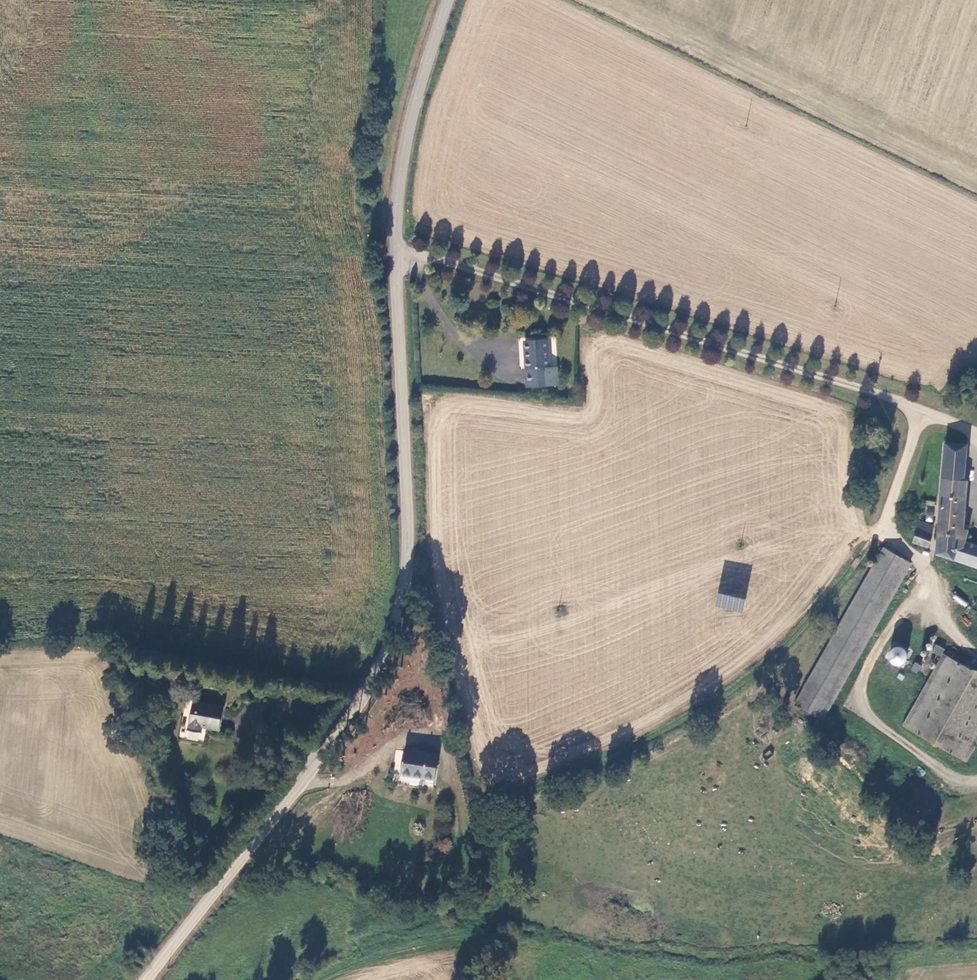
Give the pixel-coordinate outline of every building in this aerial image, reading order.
[(547,367),(546,343),(523,344),(524,363),(521,363),(522,389),(556,387),(554,367),(547,367)] [(944,442),(937,553),(976,567),(976,546),(960,540),(960,537),(965,538),(966,533),(960,531),(965,443),(944,442)] [(928,548),(934,525),(917,520),(914,530),(917,530),(916,534),(912,533),(909,534),(908,535),(908,537),(910,539),(914,540),(913,543),(928,548)] [(798,707),(823,721),(911,563),(886,549),(798,707)] [(742,613),(745,599),(733,596),(736,581),(721,578),(715,607),(742,613)] [(885,657),(897,667),(908,654),(896,644),(885,657)] [(906,726),(968,760),(976,744),(976,673),(944,656),(906,726)] [(910,670),(917,674),(921,666),(915,662),(910,670)] [(195,699),(189,728),(201,731),(202,726),(219,730),(224,705),(195,699)] [(407,748),(404,770),(437,776),(440,754),(407,748)]
